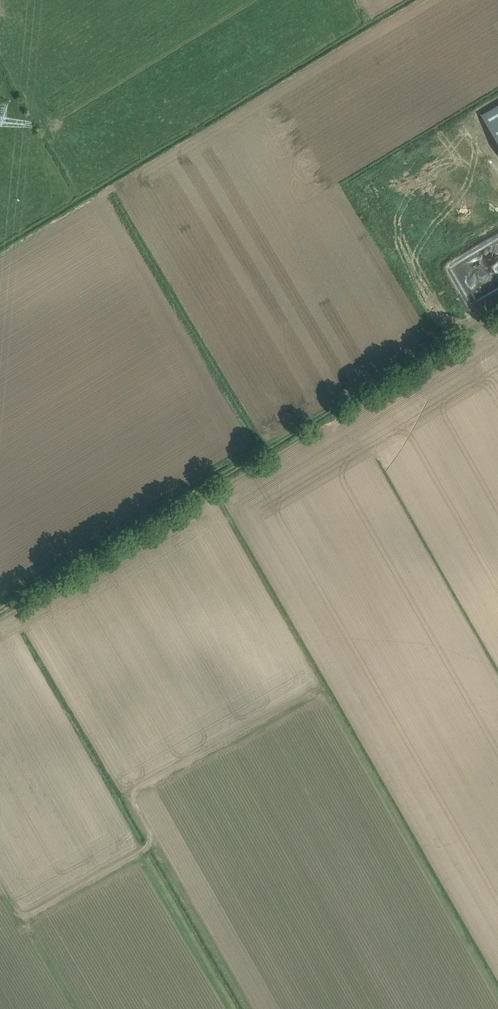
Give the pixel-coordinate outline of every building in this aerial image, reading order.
[(481,113),(497,141),(497,102),(481,113)]
